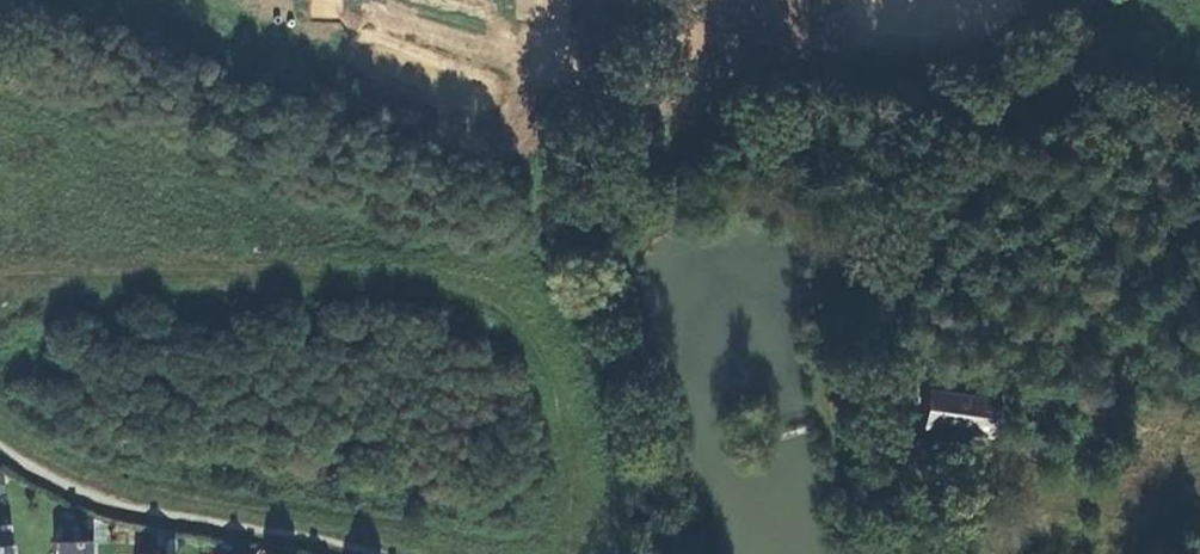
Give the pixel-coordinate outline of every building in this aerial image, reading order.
[(926,391),(921,426),(990,436),(995,401),(926,391)] [(12,520),(0,521),(0,553),(14,553),(12,520)] [(55,543),(55,553),(93,553),(92,541),(55,543)]
